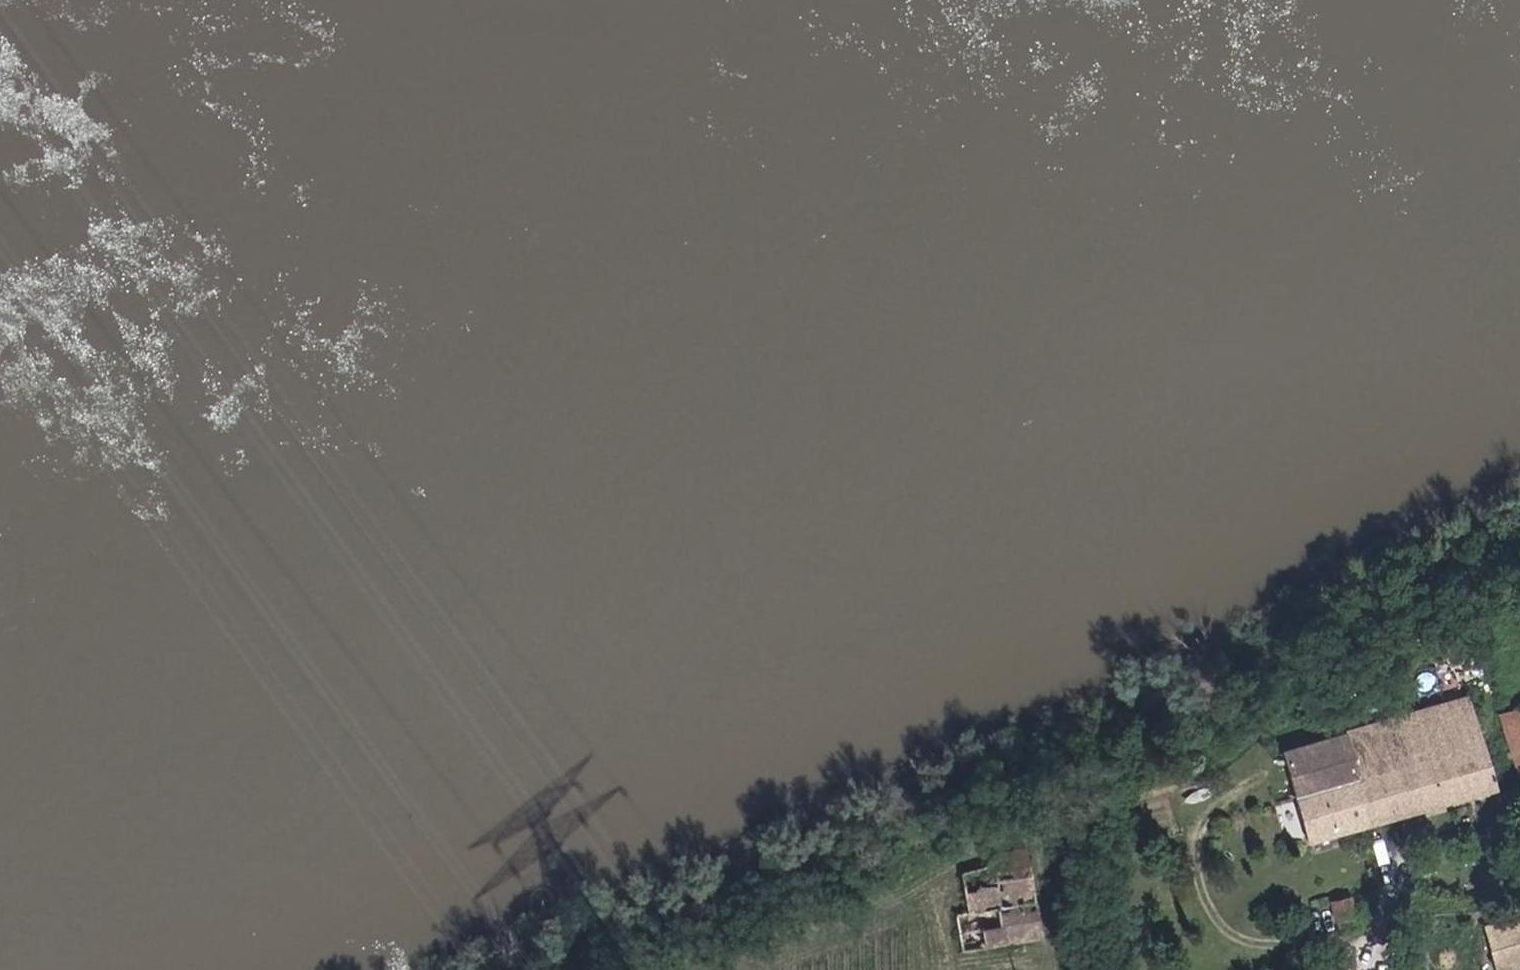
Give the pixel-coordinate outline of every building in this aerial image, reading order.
[(1358,790),(1482,753),(1453,664),(1339,700),(1351,745),(1345,747),(1358,790)] [(1494,683),(1517,760),(1519,759),(1519,675),(1494,683)] [(1345,747),(1351,745),(1339,700),(1280,718),(1293,763),(1345,747)] [(1306,806),(1358,790),(1350,765),(1345,747),(1293,763),(1306,806)] [(973,913),(1045,900),(1034,810),(998,817),(1000,829),(968,835),(974,866),(965,867),(973,913)] [(1338,892),(1360,886),(1357,878),(1335,884),(1338,892)] [(1517,907),(1519,906),(1519,891),(1476,902),(1483,927),(1479,928),(1480,933),(1482,932),(1485,943),(1501,939),(1503,945),(1519,941),(1519,919),(1519,914),(1517,907)] [(1483,927),(1476,902),(1473,902),(1479,928),(1483,927)]
